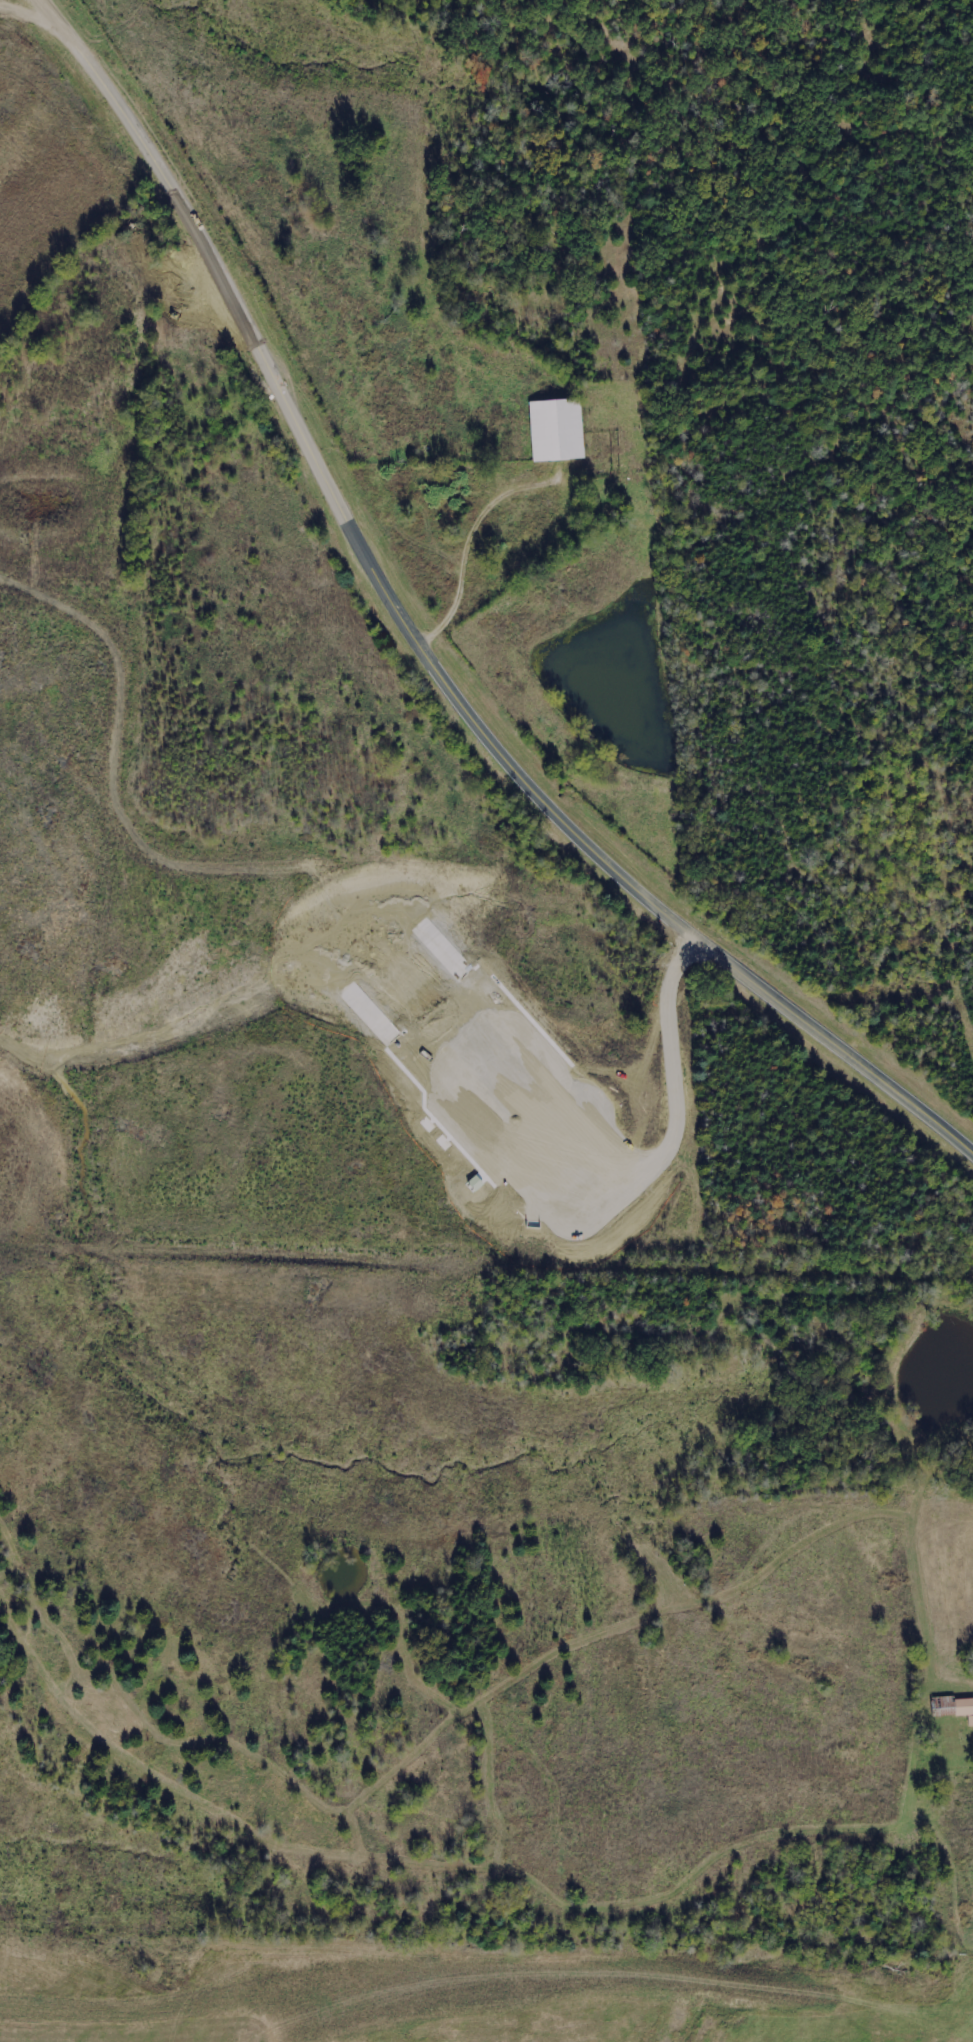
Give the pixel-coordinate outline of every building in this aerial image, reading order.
[(577,398),(582,458),(530,462),(525,403),(577,398)] [(423,1115),(434,1127),(427,1134),(416,1122),(423,1115)] [(440,1134),(450,1145),(443,1151),(432,1141),(440,1134)] [(463,1182),(472,1175),(480,1184),(472,1192),(463,1182)] [(932,1699),(932,1716),(967,1715),(967,1727),(972,1727),(972,1698),(932,1699)]
